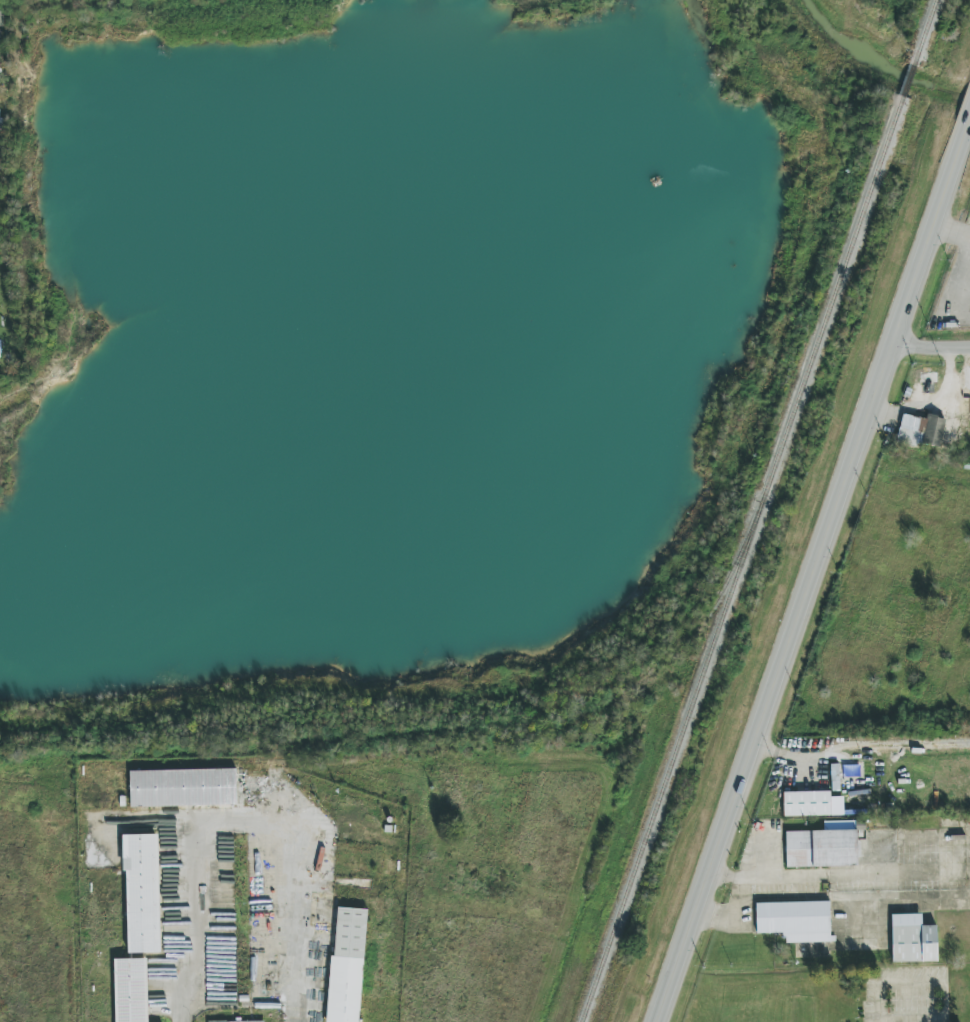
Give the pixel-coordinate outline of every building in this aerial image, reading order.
[(922,394),(937,394),(937,373),(919,372),(919,385),(922,385),(922,394)] [(902,414),(898,436),(905,437),(904,441),(941,448),(946,419),(928,415),(927,419),(902,414)] [(236,769),(130,771),(131,807),(237,805),(236,769)] [(830,792),(783,792),(784,817),(831,816),(830,792)] [(858,866),(857,830),(786,831),(786,867),(858,866)] [(125,835),(127,953),(161,953),(158,834),(125,835)] [(783,943),(831,942),(830,902),(756,904),(757,934),(783,933),(783,943)] [(335,908),(329,1021),(360,1021),(366,910),(335,908)] [(892,915),(893,963),(937,962),(936,925),(922,926),(921,914),(892,915)] [(147,959),(115,959),(116,1021),(148,1021),(147,959)]
